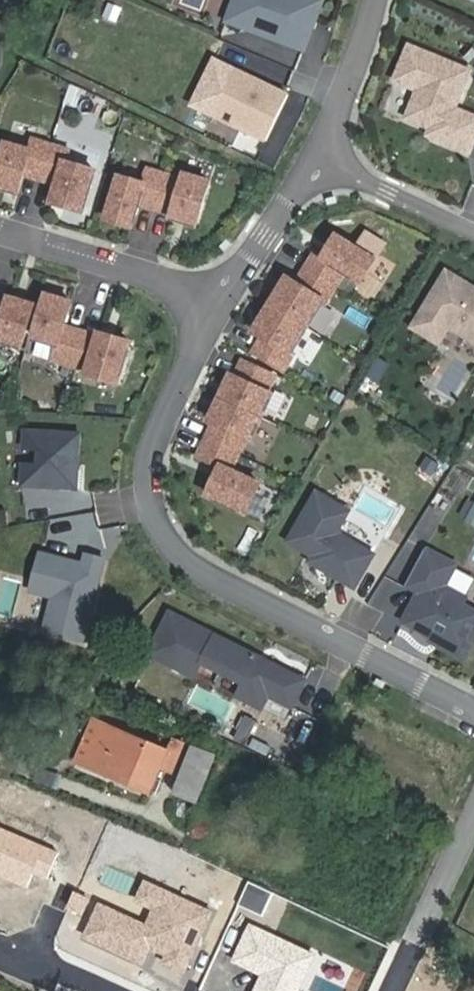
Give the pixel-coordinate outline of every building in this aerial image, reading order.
[(322,0),(235,0),(228,21),(253,31),(258,29),(266,32),(265,35),(307,51),(318,22),(315,22),(323,1),(322,0)] [(456,108),(472,70),(409,44),(394,80),(417,90),(406,118),(431,128),(443,134),(441,141),(471,153),(473,145),(473,115),(456,108)] [(266,140),(289,95),(214,57),(191,103),(266,140)] [(441,141),(443,134),(431,128),(428,135),(441,141)] [(0,167),(0,186),(20,192),(26,173),(59,183),(53,202),(84,212),(97,171),(67,161),(70,150),(35,139),(31,150),(7,143),(0,167)] [(198,225),(211,182),(186,174),(184,180),(150,170),(145,184),(121,176),(108,219),(133,227),(141,203),(174,213),(173,218),(198,225)] [(361,282),(375,259),(337,235),(324,257),(316,252),(297,283),(288,277),(254,331),(264,337),(255,351),(285,369),(295,353),(292,352),(324,300),(327,301),(345,271),(361,282)] [(473,342),(473,285),(447,269),(411,326),(440,344),(450,327),(473,342)] [(71,302),(46,295),(33,338),(57,345),(53,359),(88,369),(86,373),(117,383),(130,342),(99,332),(98,336),(64,326),(71,302)] [(22,346),(34,305),(9,297),(7,301),(0,299),(0,340),(22,346)] [(247,513),(260,483),(231,469),(246,438),(251,440),(273,393),(267,391),(275,375),(242,360),(235,376),(231,374),(209,421),(214,423),(198,456),(221,466),(208,494),(247,513)] [(80,434),(25,430),(24,448),(39,449),(38,465),(23,464),(21,486),(77,489),(80,434)] [(374,554),(339,534),(338,529),(349,510),(317,492),(289,541),(308,551),(310,548),(316,551),(314,555),(311,561),(355,586),(374,554)] [(432,635),(439,640),(437,644),(464,658),(473,640),(473,610),(462,603),(465,597),(444,585),(456,564),(425,547),(404,586),(417,593),(403,620),(432,635)] [(83,640),(104,558),(86,554),(84,563),(41,552),(31,590),(53,596),(44,630),(83,640)] [(258,656),(170,611),(148,654),(195,677),(202,663),(243,683),(237,696),(262,709),(269,696),(292,708),(306,680),(266,660),(264,664),(256,660),(258,656)] [(439,640),(432,635),(429,640),(437,644),(439,640)] [(244,744),(256,721),(247,717),(236,739),(244,744)] [(87,767),(106,725),(94,720),(76,763),(87,767)] [(171,752),(106,725),(87,767),(151,794),(163,768),(175,773),(188,746),(175,741),(171,752)] [(216,756),(193,747),(174,794),(196,804),(216,756)] [(0,829),(0,874),(24,885),(30,871),(44,877),(55,852),(0,829)] [(210,912),(185,900),(161,889),(144,881),(135,899),(153,908),(146,923),(99,902),(84,935),(130,957),(140,961),(149,944),(162,950),(157,959),(182,971),(210,912)] [(313,956),(249,926),(232,961),(261,975),(253,990),(296,990),(313,956)]
